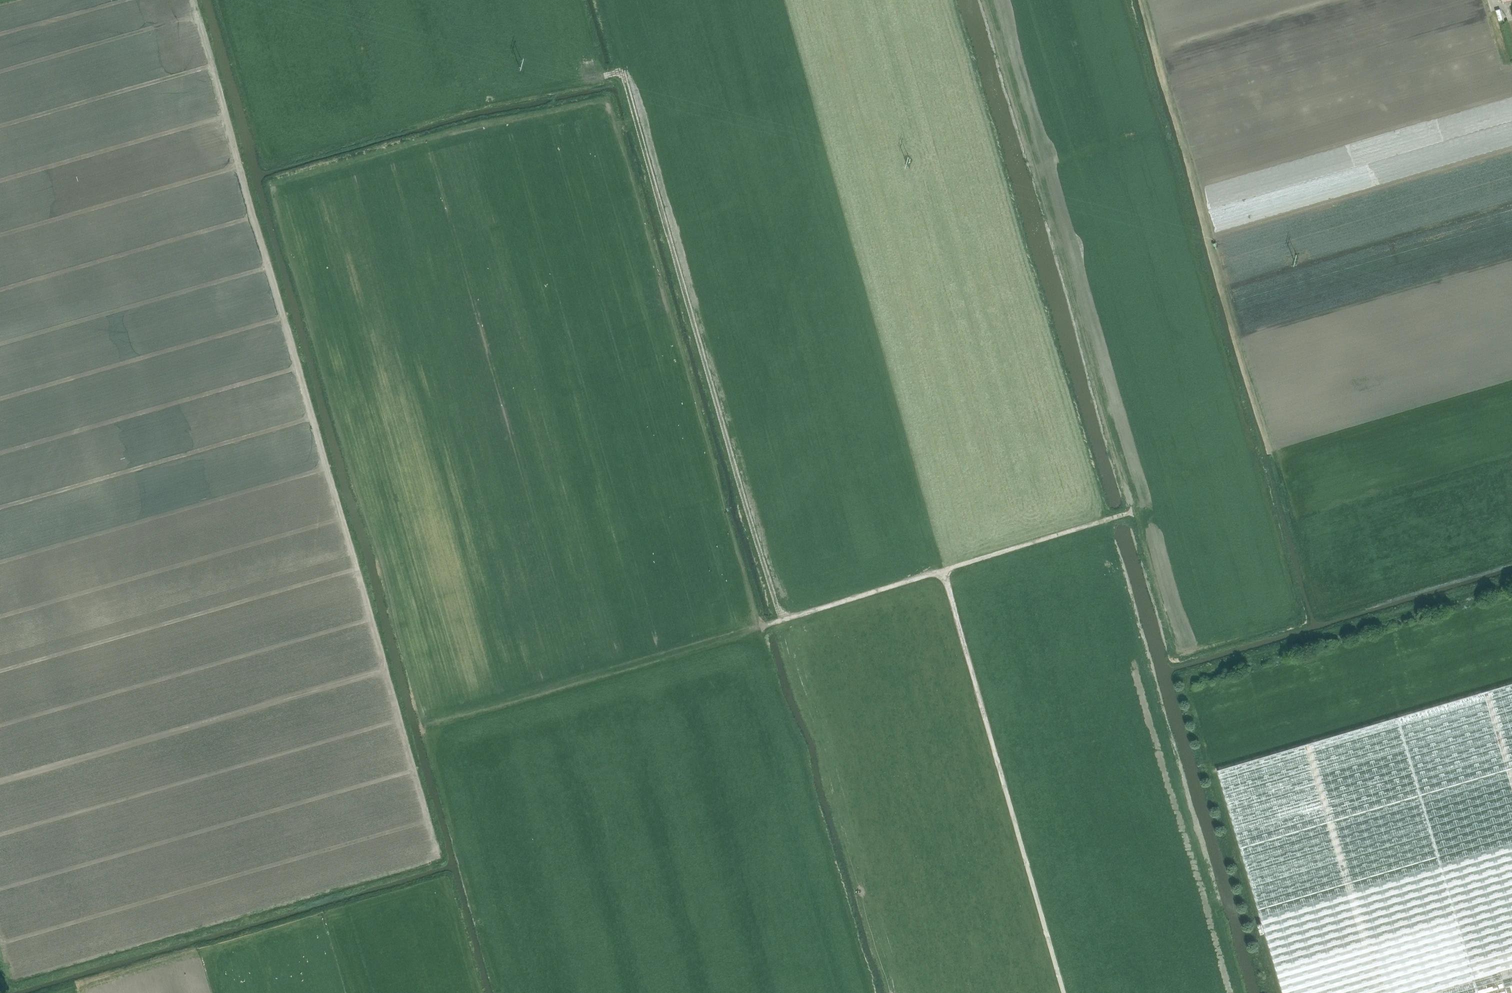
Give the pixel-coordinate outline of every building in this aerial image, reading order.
[(1499,8),(1493,9),(1497,20),(1502,19),(1499,8)] [(1511,984),(1511,683),(1217,770),(1283,992),(1508,992),(1506,986),(1511,984)]
